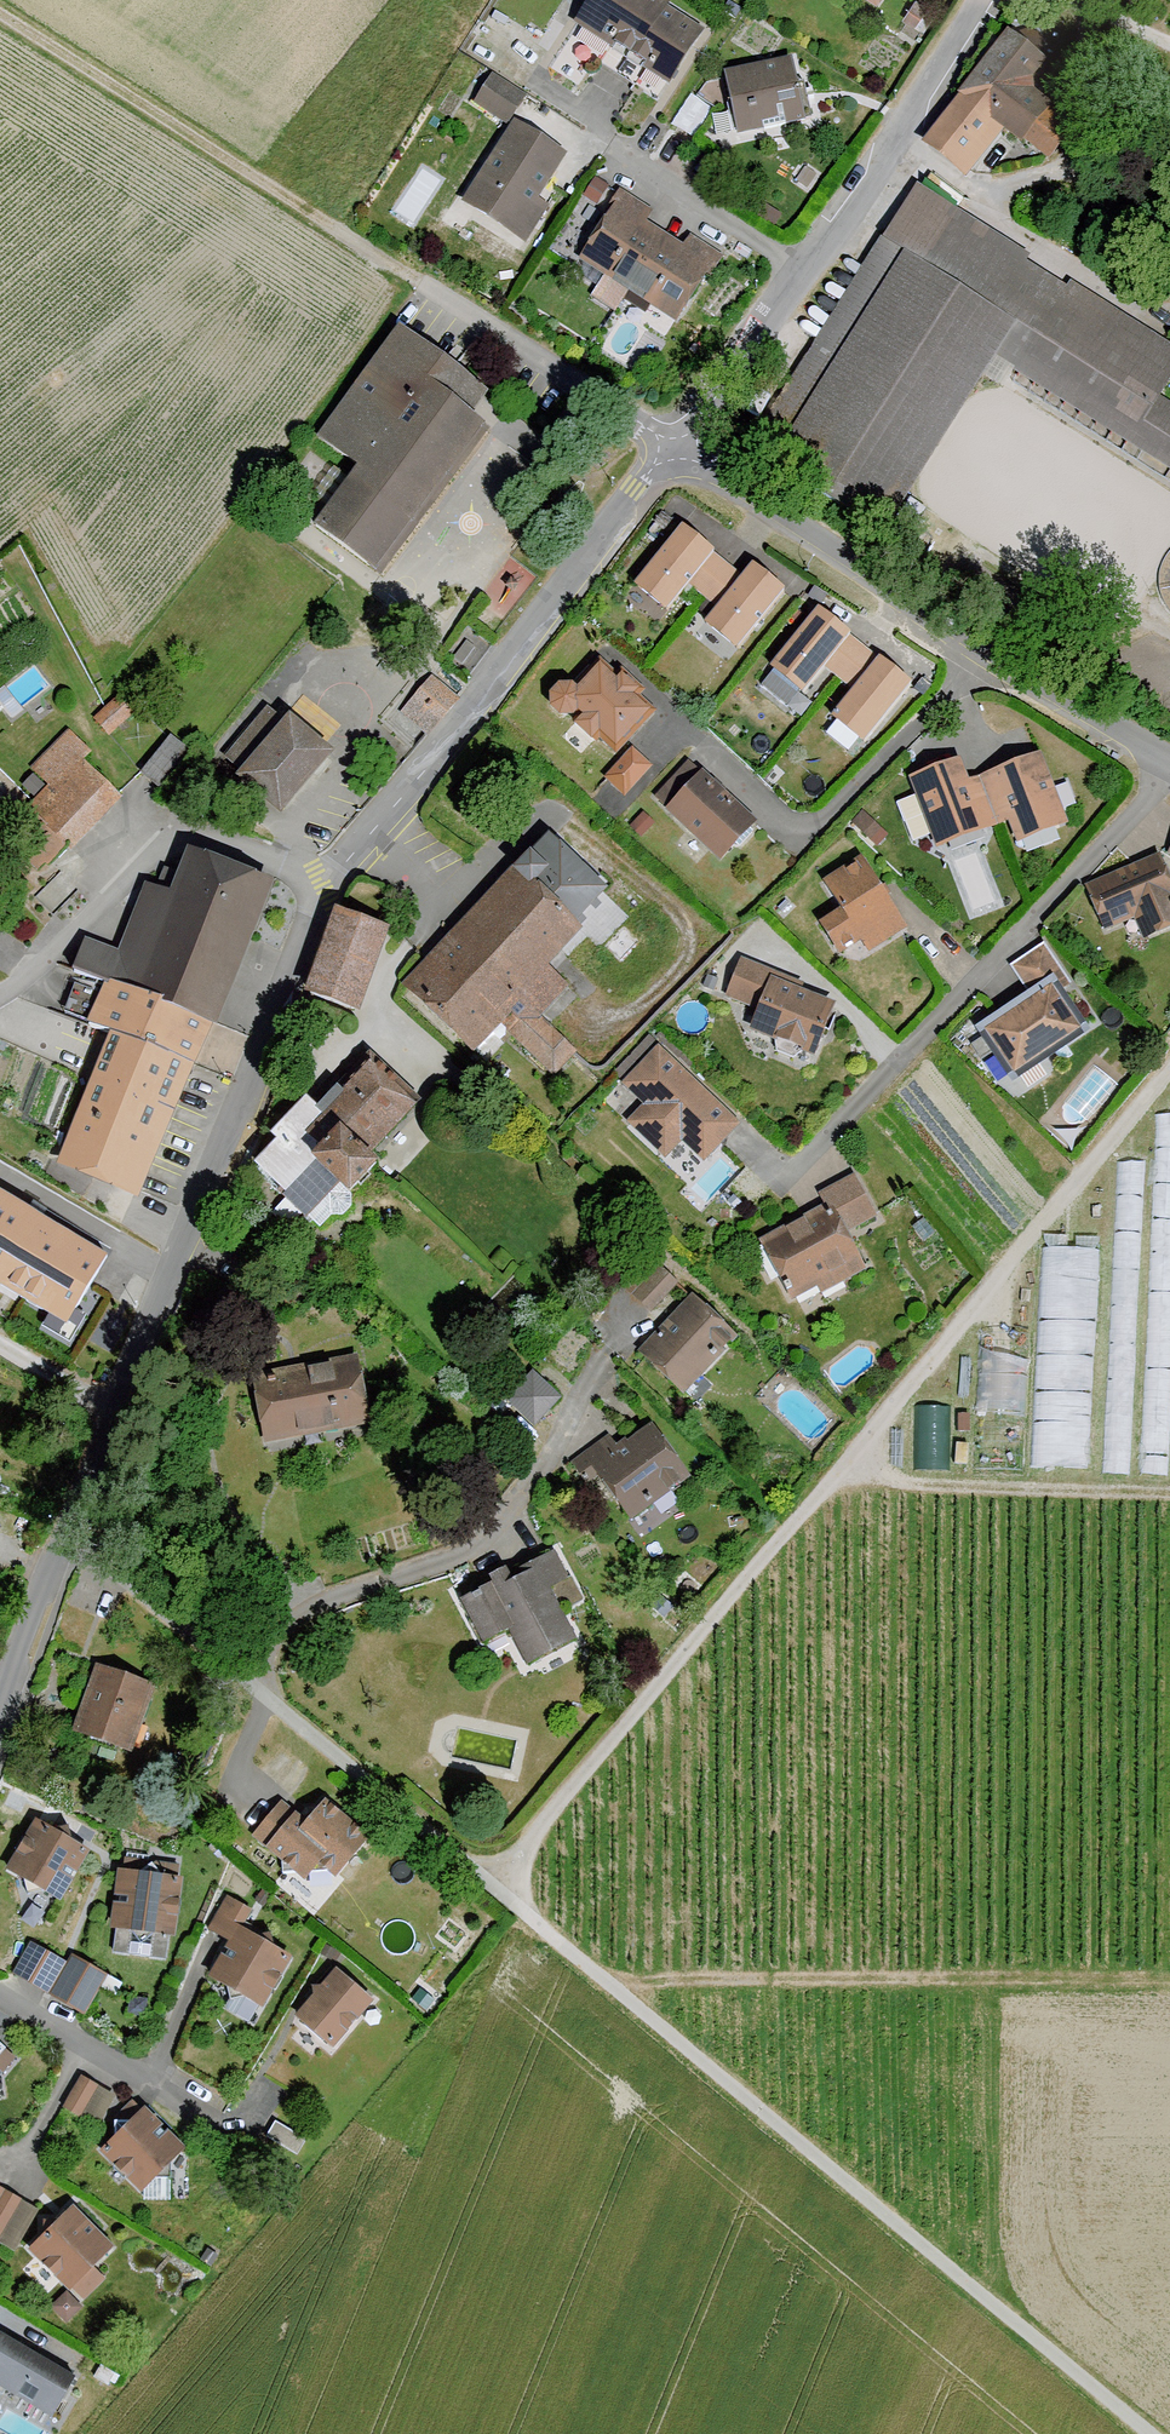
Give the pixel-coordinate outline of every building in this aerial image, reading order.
[(668,12),(673,4),(668,0),(598,0),(578,32),(636,66),(668,12)] [(931,12),(918,3),(903,23),(916,33),(931,12)] [(705,34),(668,12),(636,66),(672,88),(705,34)] [(973,93),(930,150),(967,178),(1003,131),(1047,164),(1073,131),(1035,102),(1034,84),(1046,68),(998,31),(965,87),(973,93)] [(793,60),(725,71),(729,98),(723,110),(735,119),(738,141),(815,129),(809,90),(804,91),(802,88),(797,87),(793,60)] [(496,67),(474,91),(502,116),(524,92),(496,67)] [(516,129),(468,205),(513,234),(562,157),(516,129)] [(917,189),(770,424),(905,509),(909,502),(985,381),(996,364),(1169,473),(1169,409),(1158,402),(1169,383),(1169,350),(1068,287),(1065,292),(1024,267),(1029,259),(917,189)] [(627,305),(631,298),(668,238),(647,226),(654,215),(615,191),(606,205),(612,209),(580,261),(608,278),(601,289),(627,305)] [(715,274),(723,260),(691,240),(685,249),(668,238),(631,298),(678,326),(711,272),(715,274)] [(491,394),(400,330),(316,443),(357,474),(349,484),(314,532),(383,582),(492,435),(471,420),(491,394)] [(717,555),(683,528),(635,588),(669,615),(717,555)] [(787,594),(753,567),(705,627),(739,653),(787,594)] [(854,639),(820,612),(772,672),(806,699),(854,639)] [(475,651),(466,644),(454,662),(463,668),(475,651)] [(914,690),(880,664),(833,723),(867,750),(914,690)] [(573,720),(575,717),(580,722),(575,727),(595,745),(600,740),(617,755),(653,715),(636,699),(640,694),(622,679),(619,682),(602,667),(577,695),(574,691),(560,691),(552,699),(552,712),(561,720),(573,720)] [(460,697),(433,673),(400,711),(428,735),(460,697)] [(120,700),(94,722),(110,740),(135,718),(120,700)] [(236,779),(284,818),(334,757),(288,719),(283,724),(268,711),(227,761),(241,773),(236,779)] [(53,869),(120,803),(83,765),(92,756),(71,735),(32,773),(49,791),(27,813),(36,822),(21,837),(53,869)] [(190,755),(172,740),(142,775),(160,791),(190,755)] [(606,782),(625,799),(651,771),(632,754),(606,782)] [(1044,763),(982,782),(997,830),(1015,824),(1021,844),(1033,850),(1044,846),(1046,835),(1064,829),(1044,763)] [(756,826),(691,766),(657,802),(724,865),(739,849),(747,848),(757,837),(756,826)] [(984,834),(997,830),(982,782),(971,785),(966,768),(918,783),(938,851),(957,845),(968,854),(980,850),(984,834)] [(655,827),(644,817),(630,831),(641,841),(655,827)] [(882,831),(872,823),(861,836),(871,844),(882,831)] [(545,839),(450,944),(537,1023),(569,989),(549,971),(583,933),(577,927),(607,895),(545,839)] [(1086,889),(1104,934),(1145,917),(1154,939),(1169,933),(1169,887),(1158,859),(1086,889)] [(105,986),(213,1029),(267,894),(184,861),(170,896),(146,886),(118,955),(83,941),(70,972),(105,986)] [(904,934),(865,863),(825,886),(841,915),(819,927),(836,957),(881,932),(887,943),(904,934)] [(379,931),(335,916),(308,998),(362,1015),(371,990),(361,986),(379,931)] [(450,944),(408,990),(477,1053),(499,1028),(557,1081),(577,1059),(537,1023),(450,944)] [(979,1032),(1013,1083),(1085,1036),(1053,989),(1064,982),(1043,950),(1012,970),(1030,998),(979,1032)] [(776,977),(744,964),(730,1001),(758,1012),(749,1034),(776,1044),(779,1057),(797,1063),(807,1057),(816,1061),(836,1008),(774,984),(776,977)] [(88,1027),(109,1035),(196,1070),(213,1029),(105,986),(88,1027)] [(55,1167),(142,1202),(196,1070),(109,1035),(55,1167)] [(703,1165),(739,1128),(660,1050),(623,1088),(645,1110),(630,1125),(667,1161),(683,1145),(703,1165)] [(367,1062),(318,1114),(369,1162),(418,1110),(367,1062)] [(354,1198),(379,1172),(369,1162),(318,1114),(306,1104),(274,1138),(281,1145),(256,1171),(321,1233),(331,1221),(348,1218),(356,1210),(354,1198)] [(1149,1179),(1150,1157),(1127,1156),(1126,1178),(1149,1179)] [(822,1297),(867,1272),(848,1237),(877,1221),(854,1180),(823,1197),(829,1210),(764,1246),(796,1304),(819,1291),(822,1297)] [(0,1195),(0,1291),(66,1331),(108,1260),(0,1195)] [(1042,1415),(1098,1417),(1104,1243),(1073,1242),(1073,1229),(1049,1228),(1042,1415)] [(680,1288),(669,1279),(644,1307),(654,1316),(680,1288)] [(693,1299),(638,1358),(684,1400),(739,1341),(693,1299)] [(359,1365),(254,1384),(264,1442),(369,1423),(359,1365)] [(553,1413),(526,1387),(510,1403),(537,1429),(553,1413)] [(690,1480),(653,1431),(593,1475),(629,1525),(690,1480)] [(494,1587),(463,1602),(485,1647),(511,1634),(526,1665),(575,1640),(551,1591),(568,1582),(555,1555),(519,1573),(521,1578),(512,1582),(507,1572),(491,1581),(494,1587)] [(153,1689),(95,1670),(74,1735),(133,1754),(153,1689)] [(283,1807),(255,1840),(282,1864),(284,1884),(301,1880),(304,1883),(307,1880),(331,1878),(333,1876),(336,1879),(369,1841),(325,1803),(319,1810),(307,1812),(299,1821),(283,1807)] [(55,1832),(37,1822),(7,1873),(25,1884),(29,1896),(47,1895),(62,1904),(91,1854),(74,1844),(69,1831),(55,1832)] [(172,1940),(175,1940),(180,1880),(161,1878),(152,1868),(141,1876),(119,1874),(114,1932),(116,1932),(113,1957),(170,1962),(172,1940)] [(227,1900),(210,1933),(224,1940),(236,1917),(247,1922),(251,1913),(227,1900)] [(239,1929),(210,1980),(229,1991),(232,2003),(246,2001),(264,2011),(293,1960),(274,1950),(270,1937),(257,1939),(239,1929)] [(46,1954),(29,1985),(48,1996),(65,1964),(46,1954)] [(74,1958),(69,1966),(101,1985),(106,1976),(74,1958)] [(372,2002),(335,1972),(321,1988),(311,1990),(313,1999),(296,2020),(333,2050),(372,2002)] [(63,2111),(81,2121),(99,2089),(81,2079),(63,2111)] [(186,2152),(142,2107),(126,2123),(115,2124),(115,2135),(99,2151),(142,2195),(155,2182),(169,2180),(169,2168),(186,2152)] [(275,2125),(266,2139),(298,2158),(306,2143),(275,2125)] [(5,2193),(0,2201),(0,2239),(22,2203),(5,2193)] [(114,2250),(70,2205),(55,2220),(42,2220),(43,2232),(26,2249),(69,2293),(114,2250)] [(81,2311),(67,2296),(52,2310),(67,2325),(81,2311)] [(0,2337),(0,2396),(6,2399),(9,2394),(32,2407),(34,2404),(53,2415),(74,2379),(0,2337)]
